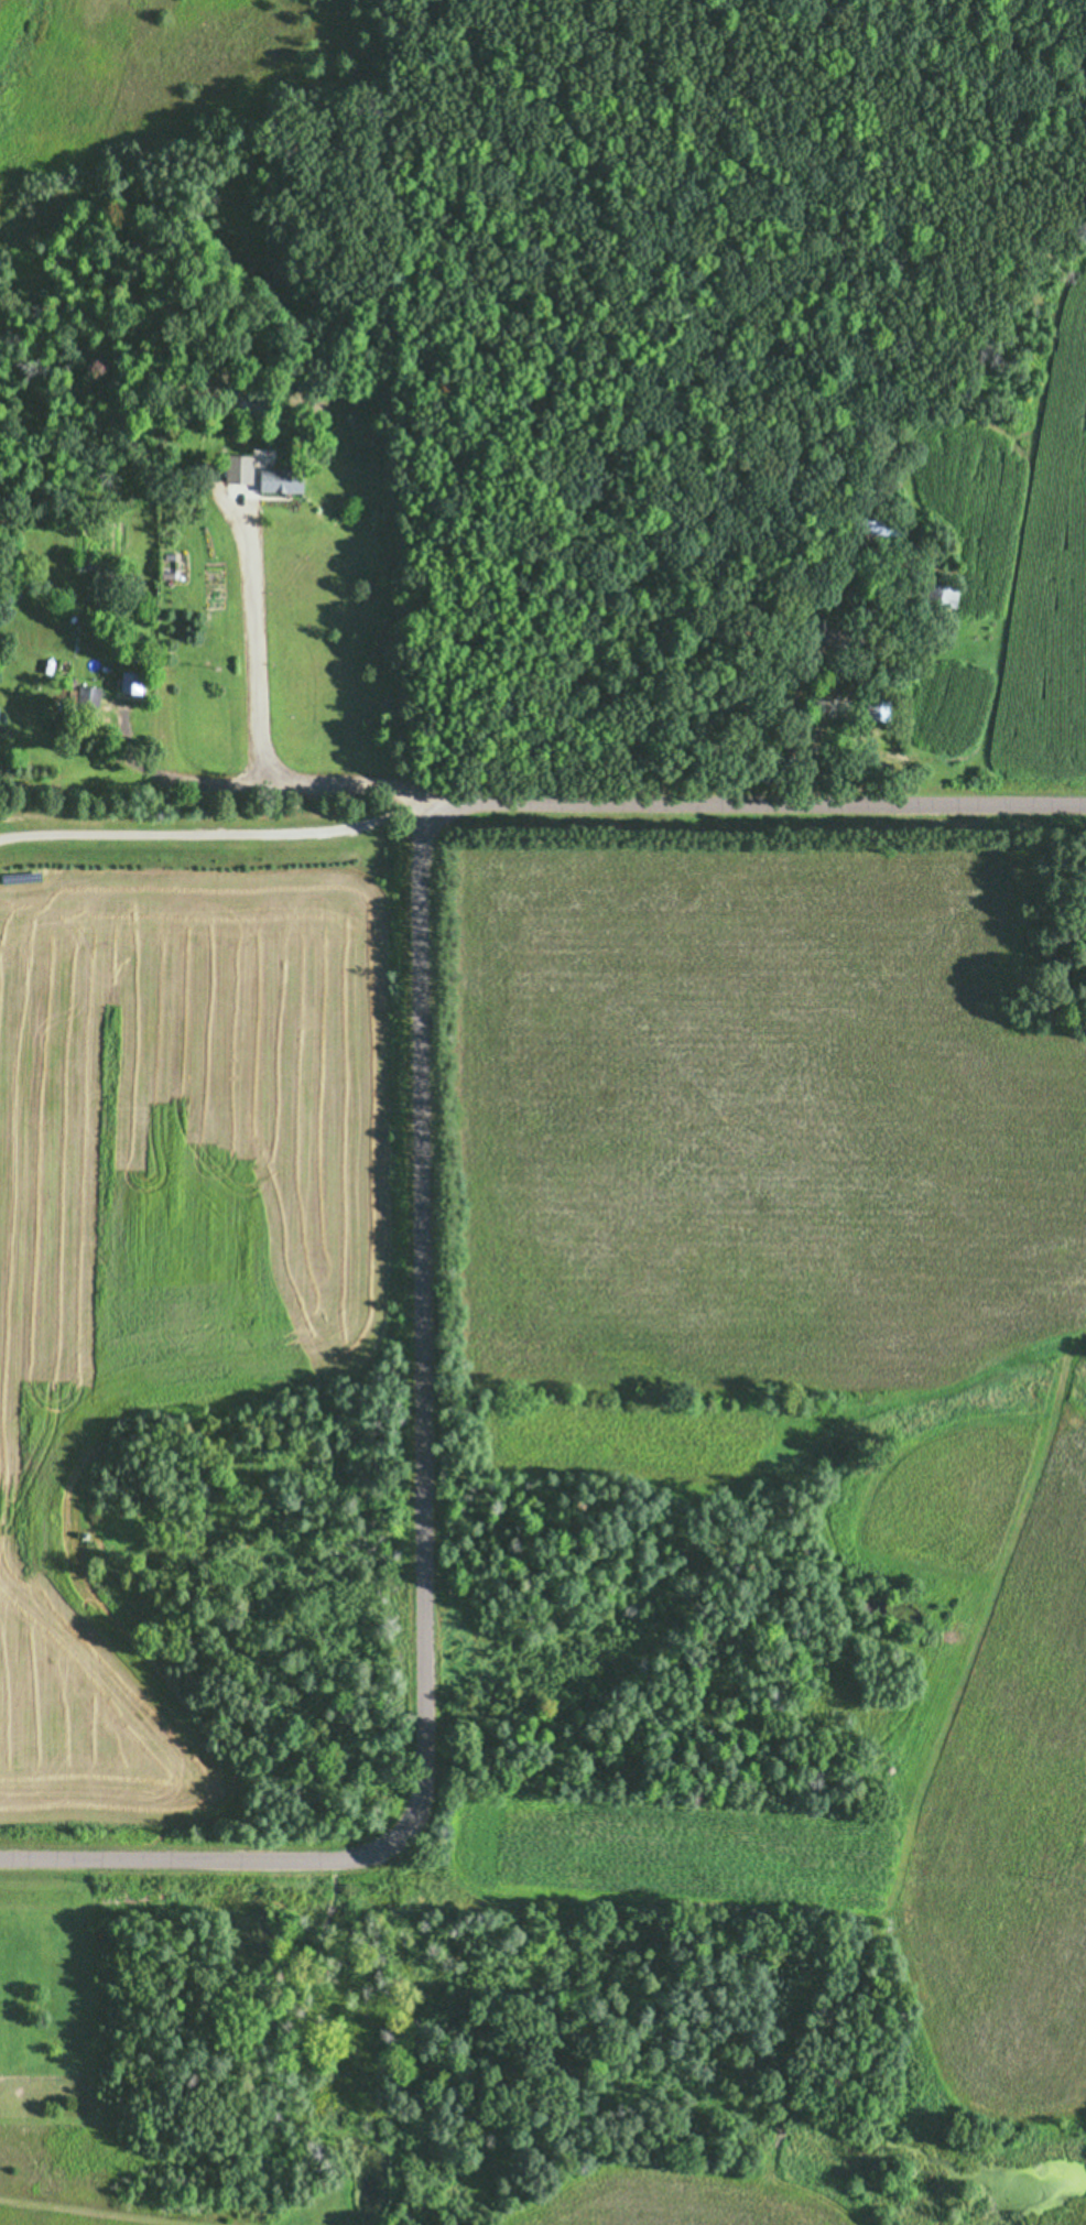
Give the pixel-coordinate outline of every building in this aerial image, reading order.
[(224,482),(251,482),(251,454),(224,454),(224,482)] [(300,468),(256,468),(256,491),(300,491),(300,468)] [(857,534),(886,534),(886,509),(857,509),(857,534)] [(957,585),(923,581),(921,602),(954,606),(957,585)] [(74,716),(97,715),(96,686),(73,687),(74,716)] [(863,720),(886,720),(886,697),(863,697),(863,720)]
